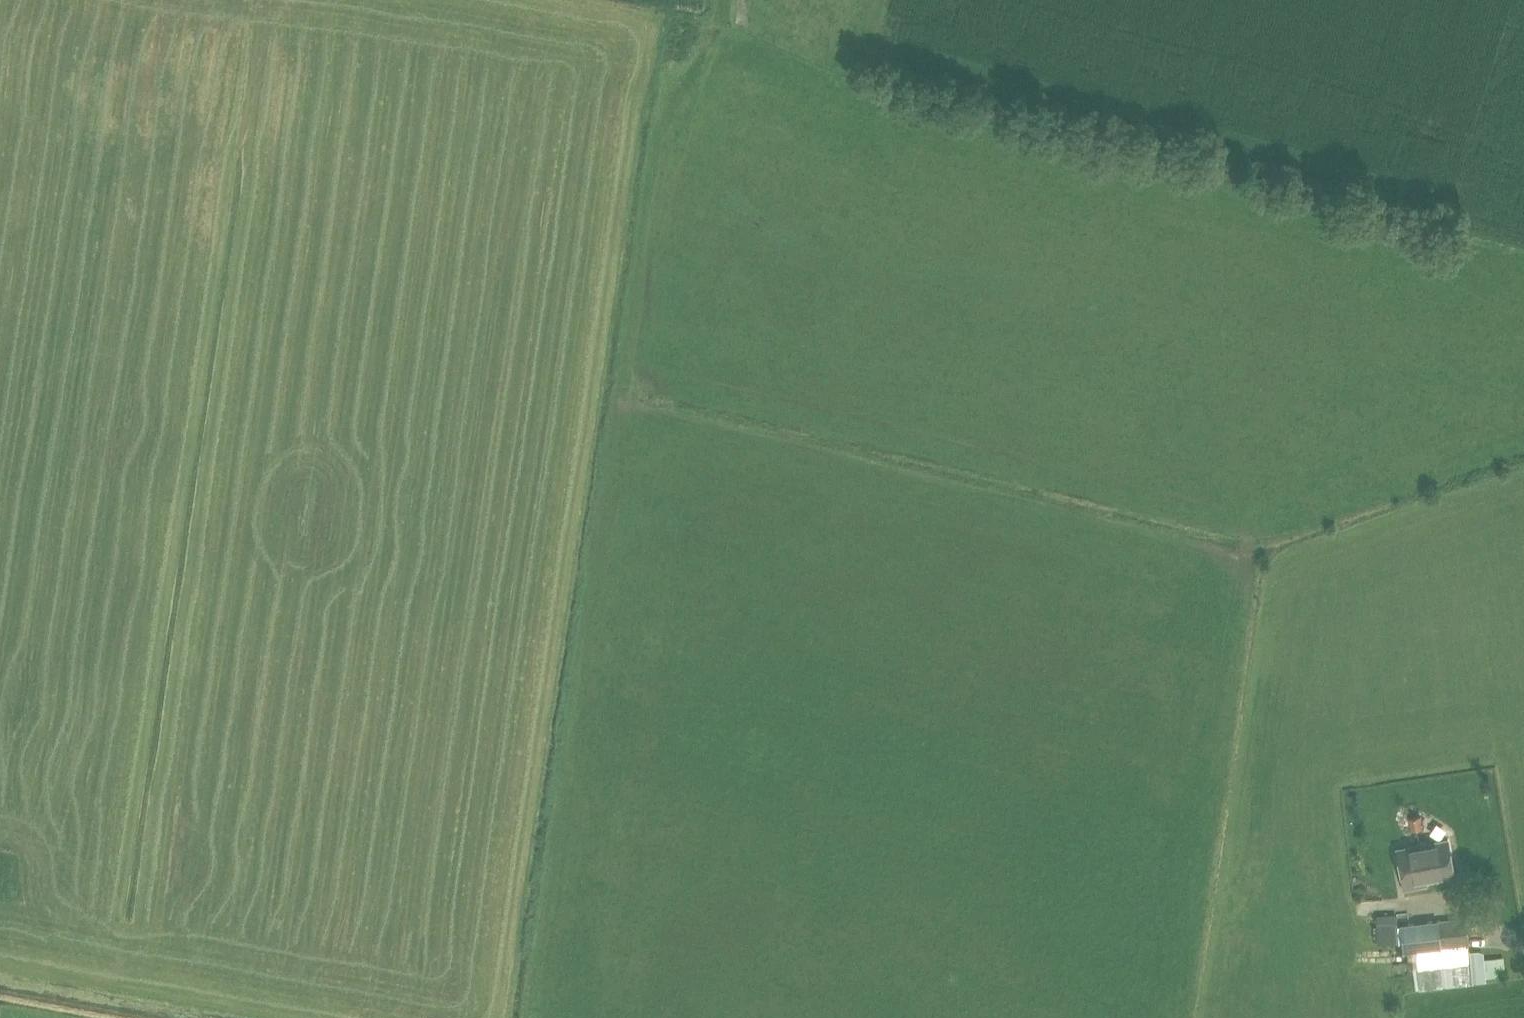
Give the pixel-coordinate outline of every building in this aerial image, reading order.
[(1408,818),(1411,831),(1423,829),(1420,815),(1408,818)] [(1448,840),(1396,849),(1403,891),(1427,887),(1426,883),(1454,878),(1448,840)] [(1470,951),(1465,918),(1401,926),(1400,914),(1376,917),(1376,945),(1401,944),(1402,956),(1415,954),(1418,989),(1472,984),(1472,983),(1486,981),(1486,977),(1506,975),(1504,956),(1484,959),(1484,952),(1479,950),(1470,951)]
